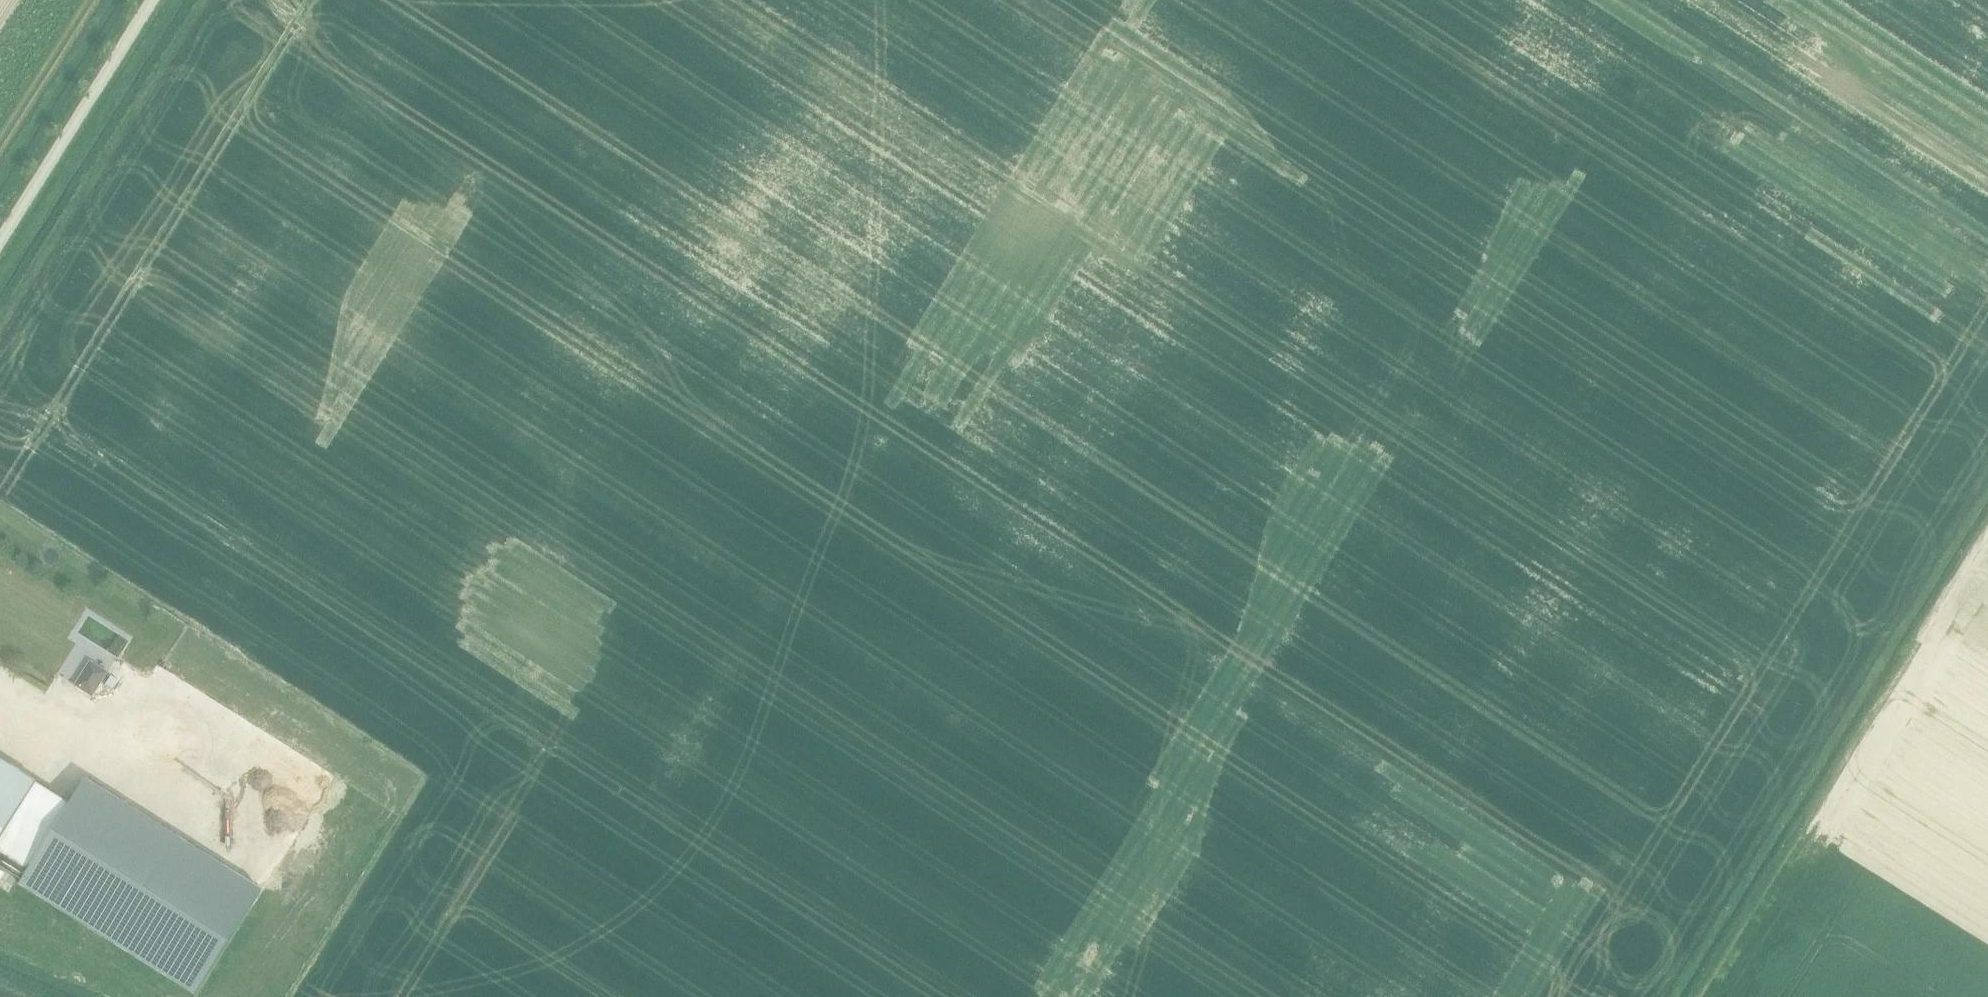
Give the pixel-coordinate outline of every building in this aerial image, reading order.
[(87,660),(73,683),(90,694),(105,671),(87,660)] [(35,784),(36,782),(0,760),(0,840),(35,784)] [(35,784),(0,840),(0,869),(194,996),(262,890),(84,779),(68,805),(35,784)]
